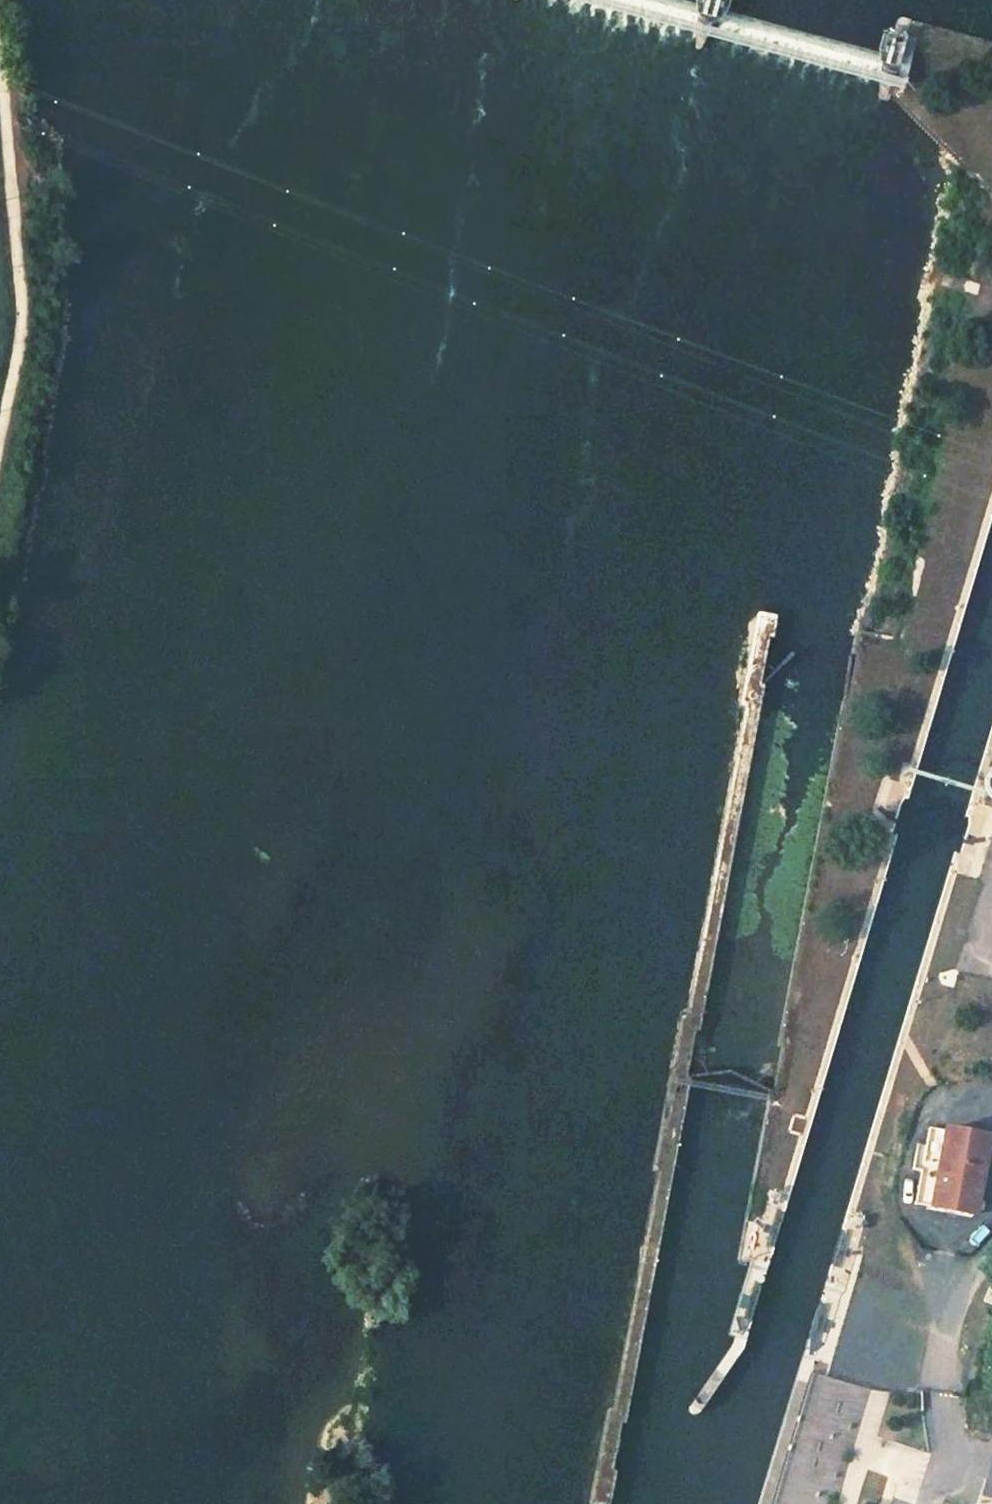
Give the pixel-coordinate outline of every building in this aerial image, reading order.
[(972,1216),(987,1139),(944,1130),(938,1161),(924,1159),(922,1173),(935,1176),(929,1208),(972,1216)] [(917,1380),(920,1360),(901,1357),(898,1377),(917,1380)]
